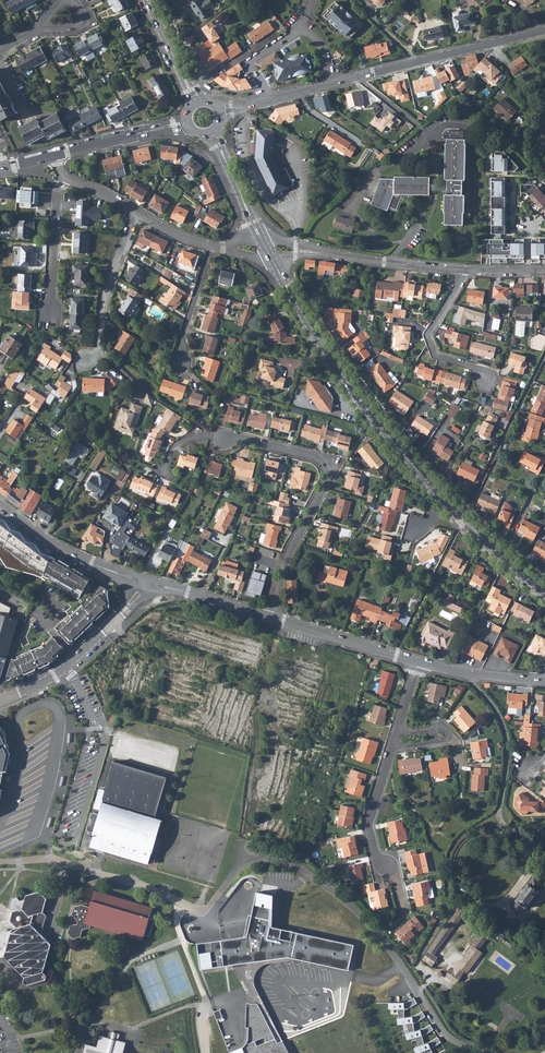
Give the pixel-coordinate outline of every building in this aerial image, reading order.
[(7,4),(12,14),(25,7),(22,0),(15,0),(7,4)] [(25,7),(27,10),(37,6),(35,2),(39,0),(22,0),(25,7)] [(115,3),(119,10),(129,5),(126,0),(109,0),(108,1),(111,6),(115,3)] [(190,4),(193,9),(194,9),(195,11),(194,12),(197,15),(198,14),(201,19),(209,13),(206,9),(212,5),(209,0),(206,0),(202,2),(200,0),(196,0),(190,4)] [(329,12),(324,17),(337,29),(339,27),(342,30),(341,31),(344,33),(343,34),(346,37),(346,36),(350,39),(362,26),(340,6),(340,7),(335,2),(328,10),(328,11),(329,12)] [(270,9),(267,11),(275,19),(277,17),(270,9)] [(454,17),(453,18),(456,28),(457,28),(458,32),(463,30),(465,30),(464,26),(475,23),(472,13),(461,16),(460,11),(453,12),(454,17)] [(131,13),(120,19),(126,31),(138,25),(134,18),(131,13)] [(269,20),(248,34),(255,43),(264,37),(263,36),(266,35),(275,29),(269,20)] [(208,40),(206,42),(212,48),(219,44),(217,40),(220,38),(217,35),(220,33),(215,26),(214,27),(211,23),(201,29),(208,40)] [(441,27),(424,31),(427,42),(444,37),(441,27)] [(98,33),(86,39),(92,50),(104,44),(98,33)] [(140,33),(128,39),(134,51),(146,45),(140,33)] [(92,50),(86,39),(74,46),(79,57),(84,54),(88,60),(95,57),(92,50)] [(193,47),(199,57),(212,48),(206,42),(203,44),(202,43),(199,45),(198,43),(193,47)] [(217,53),(225,61),(228,58),(229,60),(242,52),(236,42),(223,51),(222,49),(217,53)] [(374,45),(368,47),(364,47),(365,50),(367,58),(371,57),(372,58),(376,57),(376,56),(380,55),(381,57),(390,54),(389,47),(388,48),(387,43),(374,46),(374,45)] [(217,53),(222,49),(219,44),(212,48),(217,53)] [(60,49),(52,53),(57,62),(69,56),(64,46),(63,45),(59,47),(60,49)] [(31,51),(27,53),(34,66),(46,59),(40,47),(32,51),(31,51)] [(212,48),(199,57),(207,69),(211,69),(221,63),(215,54),(217,53),(212,48)] [(339,49),(334,55),(339,59),(344,53),(339,49)] [(282,60),(276,51),(257,64),(262,71),(274,63),(278,80),(307,73),(307,72),(313,71),(310,60),(308,61),(307,54),(289,58),(290,61),(286,62),(282,63),(282,60)] [(149,52),(139,57),(145,69),(155,64),(149,52)] [(34,66),(27,53),(22,55),(23,56),(15,61),(21,73),(34,66)] [(221,63),(225,61),(217,53),(215,54),(221,63)] [(476,54),(465,57),(467,63),(461,65),(464,76),(465,78),(476,67),(478,64),(476,54)] [(489,59),(485,56),(478,64),(476,67),(479,70),(489,59)] [(521,57),(508,66),(514,74),(526,65),(521,57)] [(492,62),(489,59),(479,70),(482,73),(483,71),(492,79),(491,81),(494,84),(503,75),(491,63),(492,62)] [(222,75),(214,80),(222,86),(241,90),(253,88),(246,78),(242,79),(239,78),(240,71),(243,69),(239,63),(234,66),(232,68),(227,71),(226,71),(222,75)] [(446,72),(450,80),(450,82),(460,77),(454,66),(450,68),(451,70),(446,72)] [(434,71),(441,84),(450,80),(446,72),(445,71),(440,73),(438,69),(434,71)] [(157,74),(148,79),(151,85),(152,85),(158,98),(168,93),(161,79),(160,80),(157,74)] [(418,81),(413,82),(416,94),(429,90),(429,91),(435,89),(432,76),(421,79),(422,81),(419,81),(418,81)] [(402,102),(409,100),(404,79),(399,80),(399,82),(394,83),(393,82),(383,84),(385,91),(387,90),(388,94),(390,95),(393,94),(393,96),(400,94),(402,102)] [(462,82),(456,89),(457,90),(459,92),(467,83),(463,80),(462,82)] [(0,121),(11,116),(15,113),(0,84),(0,122),(0,121)] [(448,97),(444,90),(436,94),(439,100),(437,102),(440,105),(448,97)] [(361,91),(347,95),(349,108),(364,104),(361,91)] [(131,96),(119,102),(120,104),(126,115),(138,109),(131,96)] [(328,96),(314,99),(316,108),(321,107),(322,112),(331,110),(328,96)] [(503,99),(493,109),(498,113),(499,112),(508,121),(516,113),(503,99)] [(126,115),(120,104),(108,111),(113,121),(126,115)] [(275,109),(269,118),(281,125),(283,121),(299,118),(296,104),(275,109)] [(96,107),(81,114),(87,125),(101,118),(96,107)] [(81,114),(79,110),(74,113),(76,117),(67,122),(72,133),(87,125),(81,114)] [(19,128),(27,144),(27,145),(45,136),(47,138),(47,140),(65,131),(64,129),(56,114),(39,123),(36,119),(19,128)] [(401,121),(390,114),(388,118),(386,116),(383,120),(380,118),(375,125),(382,131),(387,125),(391,128),(395,124),(397,126),(401,121)] [(407,133),(414,126),(410,122),(403,129),(407,133)] [(331,130),(324,140),(345,153),(351,143),(331,130)] [(257,135),(256,155),(256,160),(268,185),(273,196),(294,186),(286,169),(280,172),(272,156),(274,132),(258,131),(257,135)] [(394,178),(380,177),(370,203),(387,210),(388,206),(396,209),(401,197),(401,194),(429,195),(429,190),(446,191),(446,194),(444,194),(443,213),(444,213),(444,225),(462,226),(463,214),(464,214),(464,195),(462,195),(462,180),(465,180),(466,144),(465,144),(465,140),(447,139),(446,144),(444,179),(447,180),(447,184),(429,183),(429,177),(394,175),(394,178)] [(181,160),(182,155),(177,153),(178,147),(163,145),(161,157),(176,160),(176,164),(179,165),(181,160)] [(148,147),(133,151),(136,163),(151,159),(148,147)] [(494,166),(494,171),(502,171),(502,172),(507,172),(507,171),(515,171),(519,168),(503,151),(494,151),(494,159),(492,159),(492,166),(494,166)] [(116,157),(103,160),(106,171),(123,166),(121,156),(116,157)] [(191,157),(182,167),(193,177),(202,167),(191,157)] [(205,200),(207,204),(221,197),(212,176),(202,181),(204,184),(203,185),(209,198),(205,200)] [(493,178),(493,201),(493,204),(491,204),(491,214),(493,214),(493,221),(491,221),(491,230),(493,230),(493,234),(493,239),(501,239),(501,234),(507,234),(507,229),(505,229),(505,227),(511,227),(511,230),(513,230),(513,224),(505,224),(505,222),(507,222),(507,219),(511,219),(511,217),(507,217),(507,213),(505,213),(505,211),(511,211),(511,215),(513,215),(513,207),(505,207),(505,205),(507,205),(507,202),(511,202),(511,200),(507,200),(507,197),(505,197),(505,192),(513,192),(513,186),(509,186),(509,188),(505,188),(505,183),(507,183),(507,178),(493,178)] [(521,193),(526,193),(541,209),(544,205),(544,196),(538,188),(542,185),(540,183),(537,187),(534,184),(521,184),(521,193)] [(136,185),(131,194),(138,198),(137,199),(141,202),(147,191),(136,185)] [(13,199),(13,189),(0,188),(0,198),(13,199)] [(24,190),(23,202),(36,203),(37,191),(24,190)] [(155,194),(149,205),(163,213),(169,203),(155,194)] [(78,201),(76,225),(87,225),(88,219),(100,220),(101,208),(88,208),(89,202),(78,201)] [(199,204),(193,215),(196,217),(200,209),(202,206),(199,204)] [(177,205),(171,218),(182,223),(188,211),(177,205)] [(200,209),(196,217),(216,228),(220,220),(222,220),(224,216),(211,209),(208,214),(204,212),(200,209)] [(337,215),(334,225),(342,228),(342,229),(351,232),(355,217),(350,216),(349,219),(337,215)] [(19,221),(18,238),(29,239),(30,233),(30,229),(34,229),(35,222),(19,221)] [(138,241),(150,247),(155,236),(143,230),(138,241)] [(75,233),(74,252),(86,253),(86,241),(87,234),(75,233)] [(155,236),(150,247),(162,253),(167,242),(155,236)] [(490,258),(524,258),(524,239),(515,239),(515,244),(503,243),(503,239),(501,239),(493,239),(490,239),(490,258)] [(532,258),(544,258),(544,244),(540,244),(540,239),(531,239),(532,258)] [(21,247),(20,266),(32,266),(33,247),(21,247)] [(185,251),(180,262),(196,268),(201,257),(185,251)] [(306,260),(306,262),(305,268),(309,269),(309,266),(315,267),(315,261),(306,260)] [(327,262),(321,261),(318,274),(324,275),(325,273),(325,269),(336,272),(341,272),(342,266),(342,265),(327,262)] [(74,264),(72,283),(75,283),(75,284),(87,285),(88,265),(74,264)] [(132,269),(125,280),(135,286),(142,276),(141,275),(144,271),(136,265),(133,270),(132,269)] [(163,275),(171,279),(175,271),(167,267),(163,275)] [(222,271),(219,284),(232,287),(235,275),(222,271)] [(18,274),(17,291),(19,291),(30,292),(31,274),(18,274)] [(162,277),(159,280),(166,285),(167,284),(172,287),(174,285),(162,277)] [(400,301),(400,298),(402,284),(402,281),(395,281),(395,283),(379,281),(377,297),(383,298),(383,296),(394,297),(394,300),(400,301)] [(428,289),(427,294),(437,295),(439,295),(441,293),(442,285),(433,284),(434,281),(429,281),(428,289)] [(405,285),(404,297),(408,298),(409,295),(415,296),(415,297),(423,298),(423,295),(424,288),(424,286),(410,284),(410,285),(405,285)] [(514,284),(514,292),(518,292),(518,296),(525,296),(525,292),(525,284),(514,284)] [(538,296),(539,284),(528,284),(528,292),(533,292),(533,296),(538,296)] [(174,285),(172,287),(166,298),(163,296),(160,301),(164,303),(169,307),(170,306),(176,309),(179,304),(177,303),(179,300),(180,301),(183,296),(184,296),(186,293),(174,285)] [(250,300),(263,296),(261,291),(260,291),(258,285),(246,289),(250,300)] [(348,292),(347,294),(363,298),(365,291),(351,286),(349,292),(348,292)] [(494,286),(493,297),(508,300),(509,288),(494,286)] [(143,296),(131,288),(127,295),(128,296),(124,301),(125,301),(122,305),(122,304),(118,310),(129,317),(132,312),(134,312),(136,309),(135,307),(143,296)] [(469,289),(467,301),(483,304),(485,292),(469,289)] [(30,292),(19,291),(19,305),(15,305),(14,308),(22,309),(22,305),(30,305),(30,292)] [(72,298),(71,314),(83,315),(84,299),(72,298)] [(213,303),(208,317),(217,320),(219,315),(224,317),(226,317),(227,317),(229,313),(228,312),(226,311),(227,310),(225,310),(227,302),(213,298),(212,303),(213,303)] [(517,304),(516,320),(517,320),(526,320),(533,321),(534,305),(517,304)] [(456,313),(454,322),(466,324),(467,318),(476,320),(475,324),(484,326),(487,313),(461,306),(459,314),(456,313)] [(329,307),(327,316),(333,316),(333,318),(339,318),(338,331),(339,331),(342,334),(341,335),(345,341),(354,335),(349,327),(349,323),(351,323),(353,309),(329,307)] [(391,313),(391,317),(394,317),(401,318),(402,309),(395,308),(394,313),(391,313)] [(450,310),(444,319),(451,320),(456,313),(450,310)] [(83,315),(71,314),(70,322),(71,322),(71,329),(82,330),(83,315)] [(276,332),(278,334),(278,344),(296,344),(296,339),(288,338),(288,333),(284,333),(283,331),(287,328),(281,319),(280,320),(276,314),(273,317),(271,314),(264,318),(266,321),(269,320),(276,332)] [(208,317),(206,316),(205,320),(206,320),(202,330),(214,335),(219,321),(217,320),(208,317)] [(500,330),(501,319),(494,318),(492,329),(500,330)] [(526,320),(517,320),(517,335),(524,335),(526,320)] [(395,325),(394,332),(398,332),(396,347),(401,347),(402,350),(407,351),(410,348),(410,345),(412,345),(412,343),(411,343),(411,338),(413,336),(414,332),(412,332),(412,327),(395,325)] [(118,334),(120,335),(122,337),(120,341),(115,348),(125,355),(135,338),(121,329),(118,334)] [(447,329),(445,336),(452,338),(452,339),(456,341),(454,346),(466,350),(470,336),(447,329)] [(366,330),(363,333),(369,340),(372,338),(366,330)] [(363,333),(354,340),(357,344),(350,349),(355,356),(357,354),(358,356),(362,362),(371,356),(365,348),(366,347),(364,344),(369,340),(363,333)] [(6,354),(15,340),(6,334),(0,343),(0,350),(6,354)] [(219,341),(206,337),(205,341),(207,342),(205,346),(203,352),(207,354),(207,355),(213,357),(219,341)] [(15,340),(6,354),(13,359),(22,344),(15,340)] [(473,341),(470,351),(474,352),(474,353),(482,355),(482,354),(494,358),(497,348),(477,342),(477,343),(473,341)] [(63,358),(70,362),(72,359),(71,353),(65,350),(60,357),(54,353),(49,350),(51,347),(47,344),(46,347),(45,346),(40,352),(36,359),(46,365),(49,362),(52,365),(52,366),(56,369),(63,358)] [(515,369),(514,372),(524,375),(525,369),(527,370),(528,363),(525,362),(526,357),(512,353),(508,364),(517,367),(517,368),(515,369)] [(392,355),(391,359),(404,364),(405,360),(392,355)] [(220,364),(206,359),(205,362),(206,363),(203,370),(204,370),(201,377),(207,379),(206,381),(213,384),(220,364)] [(272,369),(272,367),(274,363),(261,359),(258,370),(263,372),(261,378),(262,380),(272,383),(274,383),(273,386),(283,389),(286,379),(278,377),(276,376),(277,374),(275,370),(272,369)] [(371,362),(366,365),(370,371),(376,366),(372,361),(371,362)] [(376,366),(370,371),(385,393),(396,385),(395,384),(388,375),(380,364),(376,366)] [(424,379),(440,384),(444,372),(435,369),(435,370),(426,368),(426,366),(425,365),(424,364),(422,364),(421,364),(420,365),(417,375),(424,377),(424,379)] [(10,375),(8,378),(14,382),(21,371),(20,371),(10,375)] [(391,373),(388,375),(395,384),(398,382),(399,380),(396,377),(395,376),(392,373),(391,373)] [(446,379),(444,385),(466,392),(468,385),(468,383),(467,382),(467,380),(463,378),(458,376),(458,377),(453,375),(448,373),(446,379)] [(504,381),(503,381),(498,399),(509,402),(511,395),(513,395),(517,385),(518,381),(505,377),(504,381)] [(8,378),(4,384),(10,388),(14,382),(8,378)] [(104,393),(104,391),(109,391),(115,385),(109,379),(106,382),(104,382),(104,380),(98,380),(98,381),(94,381),(94,380),(84,379),(83,391),(93,392),(93,391),(98,391),(98,392),(104,393)] [(163,379),(160,388),(167,391),(166,392),(171,394),(170,395),(170,396),(182,400),(186,387),(181,386),(181,387),(177,385),(178,385),(163,379)] [(308,379),(306,391),(319,410),(330,412),(333,400),(332,398),(332,396),(331,394),(325,386),(323,387),(319,381),(308,379)] [(4,384),(0,391),(0,395),(2,396),(6,390),(9,389),(20,396),(21,394),(10,388),(4,384)] [(544,385),(534,405),(544,410),(544,408),(544,385)] [(31,409),(37,413),(46,399),(30,388),(24,397),(34,404),(31,409)] [(193,390),(188,404),(194,405),(194,404),(206,408),(208,403),(207,402),(208,398),(203,396),(198,394),(198,392),(193,390)] [(391,400),(389,403),(406,414),(414,402),(397,391),(391,400)] [(428,393),(424,399),(432,404),(436,398),(428,393)] [(242,396),(240,403),(248,405),(250,398),(246,396),(242,396)] [(481,403),(493,406),(494,400),(483,397),(481,403)] [(453,404),(447,414),(453,419),(460,408),(453,404)] [(129,412),(121,409),(114,428),(121,430),(122,426),(128,428),(127,433),(133,435),(142,408),(137,406),(135,413),(130,411),(129,412)] [(233,410),(228,408),(225,421),(238,424),(238,423),(243,425),(246,412),(237,410),(237,411),(233,410)] [(155,425),(151,431),(152,432),(162,435),(163,435),(166,431),(169,433),(177,420),(179,421),(181,418),(168,410),(161,420),(158,426),(155,425)] [(250,414),(247,424),(255,426),(255,427),(263,430),(267,419),(266,418),(267,415),(258,413),(257,416),(250,414)] [(520,438),(521,439),(528,442),(530,441),(531,437),(537,439),(539,433),(537,432),(538,430),(539,430),(542,422),(543,422),(544,417),(530,413),(528,418),(530,418),(525,435),(521,434),(520,438)] [(32,418),(27,414),(22,422),(25,423),(23,426),(13,420),(6,431),(19,439),(26,428),(32,418)] [(484,421),(478,434),(487,439),(491,431),(492,432),(495,427),(494,426),(497,420),(489,415),(485,422),(484,421)] [(412,426),(428,436),(434,426),(429,423),(418,416),(416,419),(412,426)] [(279,429),(289,431),(290,430),(294,431),(296,422),(282,419),(273,417),(270,427),(279,429)] [(319,442),(323,443),(327,429),(323,428),(322,430),(311,427),(305,425),(304,429),(303,429),(301,436),(309,439),(315,441),(314,442),(319,444),(319,442)] [(162,435),(152,432),(150,438),(149,437),(145,449),(146,449),(145,455),(146,456),(153,458),(154,459),(156,453),(158,453),(162,442),(160,441),(162,435)] [(334,433),(332,442),(337,443),(336,445),(339,446),(339,448),(344,449),(344,450),(348,451),(351,438),(340,435),(340,434),(334,433)] [(439,456),(447,461),(448,462),(454,453),(445,447),(450,440),(441,435),(437,441),(438,442),(432,450),(440,455),(439,456)] [(76,441),(64,461),(72,465),(79,454),(84,458),(90,450),(76,441)] [(370,442),(360,450),(371,463),(375,461),(377,463),(382,459),(372,447),(373,446),(370,442)] [(101,447),(97,453),(104,457),(106,452),(101,447)] [(535,472),(536,470),(540,472),(544,463),(544,459),(537,455),(536,457),(524,451),(519,461),(531,467),(529,469),(535,472)] [(97,453),(89,466),(95,470),(104,457),(97,453)] [(180,455),(177,466),(184,468),(184,465),(195,469),(198,458),(187,455),(186,457),(180,455)] [(235,466),(234,470),(237,471),(236,475),(251,479),(255,463),(250,462),(250,463),(247,462),(245,464),(243,463),(242,460),(237,458),(236,460),(233,459),(231,465),(235,466)] [(208,460),(204,473),(213,475),(212,477),(219,478),(222,465),(213,463),(213,464),(211,463),(212,461),(208,460)] [(267,460),(265,470),(276,473),(277,472),(281,473),(283,465),(279,464),(279,463),(267,460)] [(462,463),(456,474),(460,476),(460,475),(474,482),(479,471),(462,463)] [(114,466),(111,471),(115,474),(119,471),(120,469),(119,468),(114,466)] [(75,477),(78,470),(72,467),(69,473),(75,477)] [(290,485),(291,487),(305,490),(307,483),(308,483),(310,474),(299,471),(299,468),(295,467),(292,477),(290,485)] [(4,495),(10,487),(21,471),(17,468),(12,474),(7,481),(0,475),(0,492),(4,495)] [(117,475),(115,478),(120,481),(126,472),(124,470),(120,469),(119,471),(115,474),(117,475)] [(347,481),(345,487),(355,490),(355,493),(362,495),(364,486),(358,484),(362,474),(349,470),(347,474),(350,475),(348,482),(347,481)] [(88,483),(89,488),(97,492),(95,495),(100,498),(102,495),(102,496),(110,485),(108,484),(111,480),(101,474),(99,478),(94,475),(90,480),(91,481),(90,483),(89,482),(88,483)] [(146,481),(142,478),(141,480),(135,477),(131,487),(137,489),(137,488),(149,493),(148,495),(154,497),(159,486),(154,484),(154,483),(147,479),(146,481)] [(10,487),(4,495),(19,507),(29,490),(30,489),(32,484),(27,480),(19,491),(14,487),(13,489),(10,487)] [(163,487),(158,499),(162,501),(171,505),(173,502),(178,505),(182,496),(176,493),(176,494),(166,490),(167,488),(163,487)] [(394,487),(388,508),(397,510),(401,512),(403,503),(401,503),(405,490),(394,487)] [(29,490),(19,507),(31,515),(42,496),(30,489),(29,490)] [(280,491),(278,501),(284,503),(287,504),(289,498),(286,497),(287,493),(280,491)] [(489,511),(495,514),(502,498),(500,497),(499,500),(491,496),(482,492),(477,503),(490,509),(489,511)] [(338,502),(334,515),(346,519),(351,501),(338,497),(337,502),(338,502)] [(46,503),(56,510),(58,506),(59,505),(49,498),(46,503)] [(270,499),(269,503),(277,505),(276,508),(275,508),(274,513),(276,514),(275,520),(287,524),(289,517),(287,516),(288,513),(289,509),(287,508),(282,507),(284,503),(278,501),(270,499)] [(110,502),(101,516),(118,527),(127,512),(110,502)] [(217,520),(213,528),(225,534),(229,526),(230,526),(235,516),(234,516),(238,508),(226,502),(222,509),(221,509),(216,519),(217,520)] [(508,504),(505,502),(497,519),(506,523),(504,527),(509,529),(515,515),(511,513),(513,509),(511,506),(508,504)] [(38,506),(34,512),(38,514),(37,515),(49,522),(53,514),(59,517),(64,510),(58,506),(56,510),(46,503),(45,503),(42,508),(38,506)] [(380,524),(378,529),(389,532),(393,518),(395,518),(397,510),(388,508),(381,506),(380,510),(384,511),(382,516),(377,514),(375,523),(380,524)] [(0,514),(0,556),(7,566),(44,576),(45,573),(48,564),(49,562),(52,557),(53,552),(0,514)] [(173,520),(172,519),(168,526),(173,529),(177,522),(173,520)] [(525,536),(533,540),(540,528),(523,520),(518,530),(526,534),(525,536)] [(265,534),(262,543),(262,544),(275,548),(277,542),(275,541),(278,531),(280,531),(281,527),(267,522),(266,527),(267,527),(265,534)] [(318,539),(317,545),(328,548),(333,530),(337,531),(338,527),(334,526),(322,522),(320,527),(322,527),(319,536),(320,536),(319,539),(318,539)] [(98,527),(90,523),(80,538),(85,541),(86,540),(94,543),(97,540),(103,543),(103,536),(96,531),(98,527)] [(204,529),(201,536),(205,538),(208,540),(212,533),(204,529)] [(421,547),(415,550),(420,563),(434,557),(433,556),(440,553),(449,536),(440,533),(437,538),(439,538),(436,543),(422,549),(421,547)] [(390,541),(381,539),(380,539),(367,536),(364,546),(377,549),(376,552),(381,553),(384,554),(383,557),(383,558),(389,560),(392,550),(389,549),(391,542),(390,541)] [(130,537),(126,544),(130,547),(138,552),(137,553),(144,558),(150,548),(134,539),(134,540),(130,537)] [(544,558),(544,542),(539,539),(532,551),(544,558)] [(158,555),(169,561),(175,550),(177,545),(172,543),(172,544),(166,541),(158,555)] [(186,549),(192,552),(193,550),(195,547),(188,544),(186,549)] [(115,547),(113,553),(120,556),(122,549),(115,547)] [(451,548),(442,565),(449,568),(451,563),(454,565),(454,567),(458,569),(459,568),(464,570),(469,561),(464,558),(464,559),(460,557),(461,556),(454,553),(455,550),(451,548)] [(186,562),(187,562),(188,560),(192,552),(186,549),(181,559),(177,557),(170,571),(175,573),(176,572),(180,574),(186,562)] [(192,552),(188,560),(199,565),(200,565),(202,566),(201,568),(207,571),(212,560),(193,550),(192,552)] [(44,576),(49,578),(50,577),(60,583),(59,584),(73,593),(75,590),(82,595),(90,580),(83,576),(84,575),(80,572),(79,574),(75,572),(75,571),(70,568),(70,567),(60,560),(60,561),(52,557),(49,562),(48,564),(45,573),(44,576)] [(220,564),(217,574),(236,579),(233,589),(241,591),(244,581),(241,580),(243,571),(236,569),(237,564),(226,561),(225,562),(222,561),(220,564)] [(475,571),(471,579),(477,582),(487,587),(492,577),(486,574),(486,572),(483,570),(485,567),(478,564),(474,570),(475,571)] [(462,574),(464,570),(459,568),(458,569),(454,567),(454,565),(451,569),(462,574)] [(314,570),(312,576),(317,578),(316,580),(324,582),(325,581),(342,586),(347,571),(329,566),(327,574),(314,570)] [(477,582),(471,579),(468,585),(474,589),(477,582)] [(297,580),(287,580),(288,602),(298,601),(297,591),(297,580)] [(492,586),(486,597),(491,599),(489,603),(491,603),(488,609),(493,612),(494,610),(499,613),(501,609),(505,611),(511,599),(506,597),(506,598),(503,596),(503,595),(499,593),(500,590),(492,586)] [(58,632),(70,644),(76,639),(77,640),(89,629),(87,627),(90,624),(91,624),(96,620),(97,621),(105,613),(105,612),(110,608),(108,592),(104,587),(84,607),(83,605),(71,617),(72,618),(63,626),(64,627),(58,632)] [(444,599),(441,604),(450,608),(453,603),(444,599)] [(370,620),(377,622),(378,619),(381,610),(382,608),(357,600),(353,611),(354,611),(351,619),(358,621),(361,614),(371,617),(370,620)] [(515,601),(510,609),(514,611),(519,602),(515,601)] [(12,607),(0,602),(0,603),(0,606),(3,607),(1,613),(9,615),(12,607)] [(519,602),(514,611),(518,613),(518,614),(524,617),(523,619),(529,622),(535,610),(519,602)] [(453,603),(450,608),(460,613),(462,608),(453,603)] [(404,624),(408,615),(401,613),(393,610),(392,614),(381,610),(378,619),(390,623),(389,627),(400,630),(402,624),(404,624)] [(6,659),(18,621),(0,615),(0,657),(6,659)] [(428,621),(419,638),(419,639),(419,640),(419,641),(420,642),(422,643),(423,643),(425,642),(426,640),(429,641),(430,640),(433,642),(432,643),(433,643),(440,629),(434,627),(435,625),(428,621)] [(494,624),(492,629),(499,632),(501,627),(494,624)] [(440,629),(433,643),(440,647),(441,645),(446,647),(454,632),(450,630),(449,632),(441,628),(440,629)] [(468,634),(458,653),(463,656),(464,652),(480,661),(488,645),(472,637),(472,636),(468,634)] [(544,653),(544,637),(544,638),(536,634),(530,645),(532,649),(536,652),(538,648),(544,651),(544,653)] [(501,636),(493,654),(498,657),(501,652),(506,654),(503,660),(510,663),(519,645),(501,636)] [(12,660),(5,682),(24,674),(25,675),(36,671),(35,669),(41,667),(41,666),(45,664),(46,666),(50,665),(49,663),(53,662),(59,656),(58,655),(64,650),(53,637),(47,643),(48,645),(45,648),(43,646),(17,657),(18,659),(16,660),(12,659),(12,660)] [(123,637),(117,644),(128,652),(133,646),(123,637)] [(380,677),(376,692),(386,696),(393,674),(381,670),(379,677),(380,677)] [(438,704),(440,697),(441,689),(445,690),(446,686),(431,683),(427,701),(438,704)] [(505,691),(504,701),(506,701),(505,705),(520,706),(520,702),(524,703),(525,691),(520,691),(520,693),(505,691)] [(534,699),(536,702),(535,707),(536,708),(535,715),(544,716),(544,695),(534,694),(534,699)] [(374,703),(368,720),(381,724),(382,720),(380,720),(384,707),(374,703)] [(461,706),(453,713),(457,717),(454,720),(460,726),(461,726),(466,731),(474,724),(463,711),(464,710),(461,706)] [(521,721),(514,720),(513,725),(517,726),(517,731),(518,731),(520,731),(521,725),(539,726),(540,723),(526,722),(522,721),(521,721)] [(520,731),(518,731),(517,740),(523,740),(523,744),(528,745),(528,746),(531,746),(532,745),(536,742),(536,737),(534,737),(535,733),(540,733),(540,727),(539,726),(521,725),(520,731)] [(3,771),(5,772),(9,754),(4,742),(6,741),(0,727),(0,784),(3,771)] [(362,736),(355,759),(368,763),(373,748),(374,749),(377,741),(362,736)] [(486,739),(470,742),(471,750),(474,750),(474,753),(472,754),(472,759),(486,756),(485,748),(487,747),(486,739)] [(439,761),(430,763),(432,776),(435,776),(440,779),(446,778),(446,774),(450,774),(449,770),(446,769),(446,765),(448,765),(447,757),(439,758),(439,761)] [(407,759),(398,761),(400,774),(422,772),(420,759),(407,761),(407,759)] [(101,809),(90,845),(102,849),(149,863),(153,851),(156,852),(158,853),(159,853),(163,840),(157,838),(162,820),(155,818),(156,815),(159,816),(163,802),(161,801),(168,776),(115,760),(106,789),(106,792),(99,790),(95,803),(98,803),(97,807),(101,808),(101,809)] [(471,773),(470,788),(483,789),(484,774),(486,774),(487,768),(475,767),(474,773),(471,773)] [(350,775),(345,791),(360,796),(363,785),(360,784),(362,779),(363,779),(365,774),(350,769),(349,775),(350,775)] [(544,806),(539,802),(530,801),(529,800),(529,798),(521,792),(514,795),(512,805),(515,808),(518,809),(517,812),(519,814),(524,814),(526,812),(527,810),(536,811),(539,813),(544,806)] [(341,803),(336,823),(348,826),(350,819),(348,819),(350,815),(351,816),(354,807),(341,803)] [(89,830),(93,832),(99,813),(94,812),(92,813),(91,816),(92,818),(91,823),(88,825),(87,828),(89,830)] [(400,818),(384,822),(385,826),(386,826),(389,836),(387,837),(388,841),(396,840),(396,841),(404,839),(403,830),(401,831),(399,822),(400,821),(400,818)] [(354,832),(333,837),(335,844),(340,843),(343,855),(356,852),(353,838),(355,838),(354,832)] [(405,855),(404,855),(406,865),(408,865),(410,873),(421,871),(418,852),(415,853),(414,848),(404,850),(405,855)] [(360,860),(347,863),(351,879),(362,877),(359,864),(361,864),(360,860)] [(517,900),(512,907),(519,912),(524,905),(525,906),(537,889),(537,888),(541,882),(534,877),(529,883),(528,882),(516,899),(517,900)] [(428,879),(411,882),(414,894),(416,894),(416,895),(415,896),(417,904),(428,902),(427,896),(428,896),(427,889),(429,886),(428,879)] [(373,881),(361,883),(363,892),(366,891),(367,895),(374,893),(375,899),(372,899),(374,907),(387,904),(385,898),(384,898),(383,893),(385,892),(383,887),(375,889),(373,881)] [(345,969),(350,945),(272,927),(274,892),(261,890),(257,889),(245,935),(194,942),(196,968),(288,956),(345,969)] [(72,925),(70,932),(75,938),(82,935),(84,928),(91,927),(91,925),(142,941),(144,934),(149,936),(154,919),(149,917),(152,907),(96,890),(95,890),(90,906),(83,904),(75,906),(73,914),(79,920),(78,923),(72,925)] [(0,923),(0,957),(4,956),(23,976),(23,981),(26,985),(44,981),(45,975),(42,971),(50,944),(44,938),(49,921),(43,914),(46,901),(38,893),(25,895),(24,901),(20,901),(17,898),(12,899),(9,909),(12,912),(10,916),(8,921),(0,923)] [(459,904),(456,907),(458,909),(451,919),(448,917),(446,922),(447,924),(442,932),(435,942),(423,958),(433,965),(439,957),(435,954),(465,913),(466,914),(468,911),(459,904)] [(400,929),(399,928),(396,932),(407,944),(410,941),(409,939),(415,933),(414,931),(418,927),(416,925),(420,921),(414,915),(406,922),(407,923),(400,929)] [(493,930),(487,926),(473,944),(454,968),(452,967),(446,975),(456,983),(462,975),(461,974),(464,970),(467,973),(483,952),(480,949),(493,930)] [(388,1002),(388,1008),(397,1008),(398,1017),(395,1017),(397,1025),(406,1023),(408,1032),(404,1033),(406,1040),(415,1037),(418,1045),(412,1047),(415,1052),(418,1052),(423,1050),(425,1052),(432,1052),(430,1048),(440,1041),(438,1036),(425,1043),(422,1036),(433,1029),(430,1024),(415,1031),(414,1023),(425,1016),(421,1011),(412,1016),(404,1017),(404,1008),(416,1002),(413,997),(405,1002),(388,1002)] [(283,1041),(279,1043),(258,1003),(247,1004),(247,1043),(242,1047),(230,1052),(289,1052),(283,1041)] [(111,1038),(103,1035),(99,1048),(88,1044),(85,1052),(126,1052),(129,1043),(120,1040),(111,1038)]
